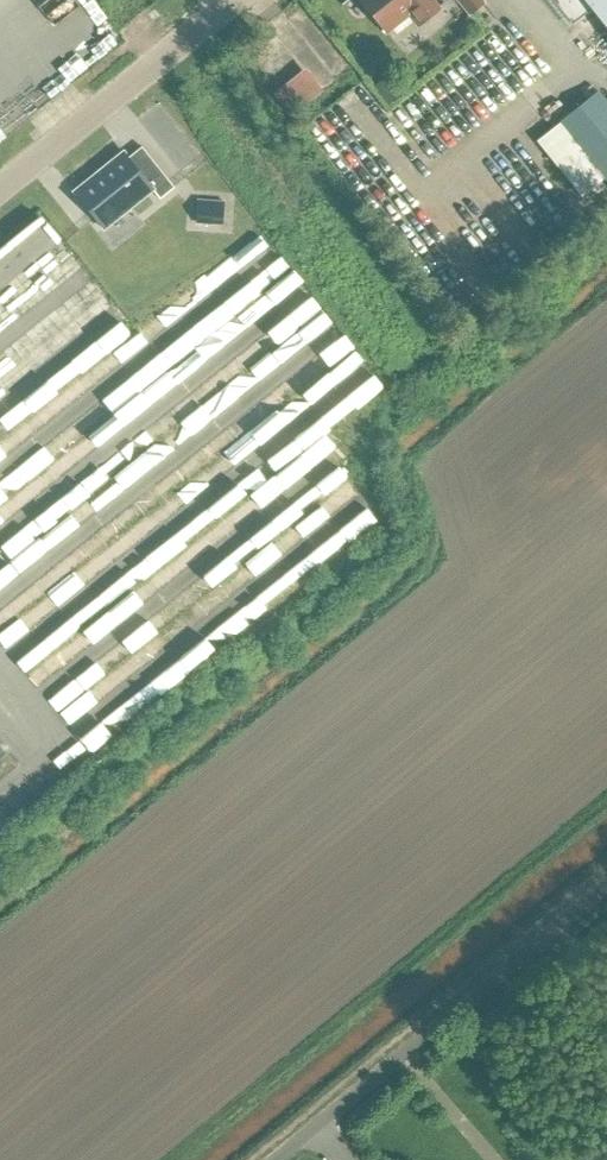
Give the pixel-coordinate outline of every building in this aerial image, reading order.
[(440,9),(433,0),(360,0),(387,33),(409,16),(418,27),(440,9)] [(485,3),(482,0),(458,0),(470,15),(485,3)] [(572,25),(592,9),(606,28),(606,0),(552,0),(572,25)] [(306,69),(274,95),(292,117),(324,91),(306,69)] [(561,122),(606,180),(606,103),(598,92),(561,122)] [(28,119),(13,94),(0,102),(0,136),(28,119)] [(161,199),(175,188),(142,148),(129,158),(125,153),(75,193),(103,229),(153,189),(161,199)] [(223,226),(224,201),(197,199),(196,225),(223,226)] [(283,365),(302,392),(207,458),(217,471),(346,381),(351,388),(342,394),(352,407),(383,386),(368,365),(363,369),(283,255),(213,304),(227,324),(114,403),(124,418),(248,332),(255,341),(218,367),(228,381),(266,355),(276,370),(283,365)] [(70,415),(51,383),(0,414),(0,457),(70,415)] [(169,678),(378,520),(327,452),(335,446),(324,431),(339,421),(330,410),(180,522),(202,552),(214,543),(222,555),(193,577),(208,595),(175,620),(192,643),(161,667),(169,678)] [(1,649),(56,607),(45,592),(70,572),(80,585),(129,548),(109,522),(109,505),(118,505),(118,492),(140,476),(108,433),(108,431),(83,431),(74,438),(66,428),(2,477),(0,477),(0,501),(16,489),(16,483),(46,461),(46,511),(57,525),(12,559),(0,543),(0,648),(1,649)] [(0,524),(0,532),(17,552),(45,528),(23,503),(0,524)] [(162,541),(31,643),(43,659),(28,670),(68,722),(128,676),(114,659),(194,597),(185,584),(170,595),(162,585),(183,569),(162,541)] [(98,744),(156,694),(144,680),(86,731),(98,744)]
